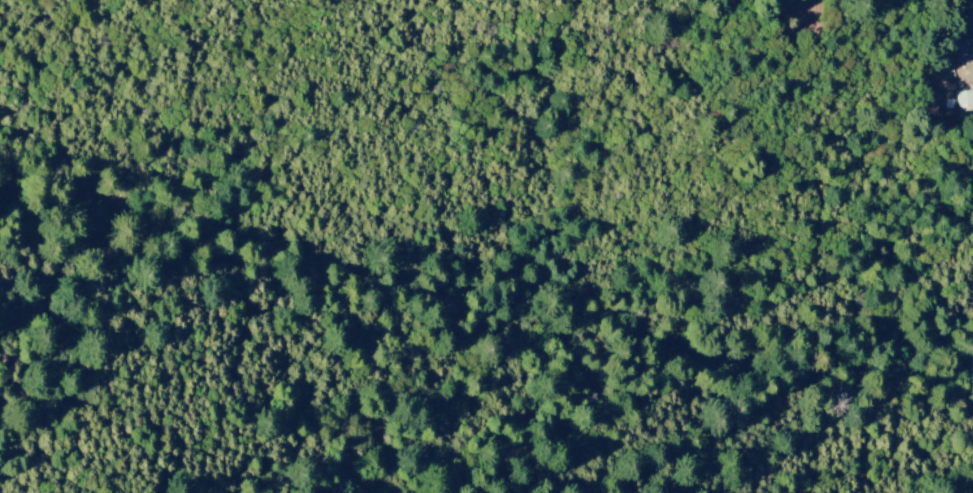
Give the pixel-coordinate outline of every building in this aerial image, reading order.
[(966,56),(965,41),(954,42),(955,57),(966,56)] [(971,90),(955,92),(957,113),(972,111),(971,90)]
